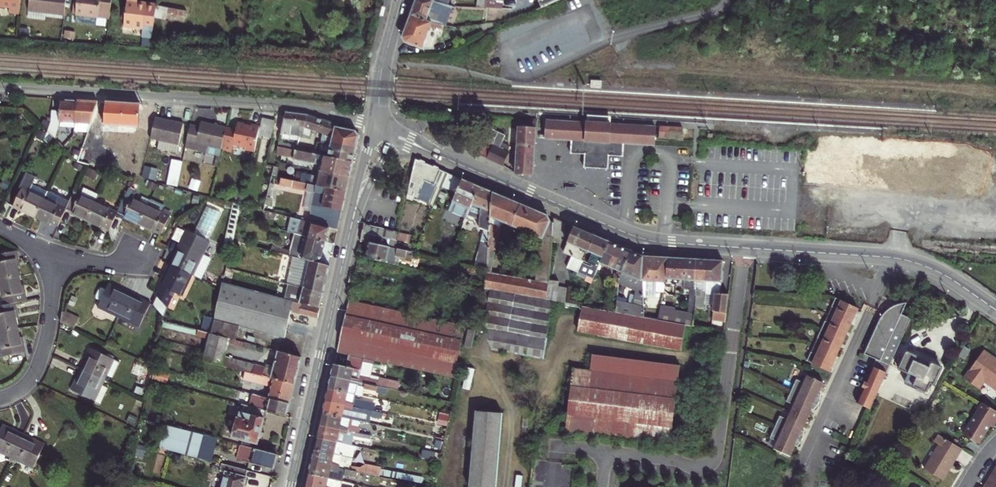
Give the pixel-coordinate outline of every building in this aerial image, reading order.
[(10,3),(9,9),(19,11),(21,0),(0,0),(0,2),(10,3)] [(28,8),(65,13),(67,0),(29,0),(28,8)] [(76,14),(75,15),(85,16),(84,23),(97,25),(98,17),(101,0),(78,0),(76,14)] [(98,17),(109,19),(110,19),(113,0),(101,0),(98,17)] [(148,2),(138,0),(128,0),(127,5),(125,17),(124,24),(143,27),(142,36),(151,37),(156,11),(157,3),(148,2)] [(158,0),(157,3),(156,11),(186,16),(187,6),(158,0)] [(444,0),(418,0),(415,11),(437,19),(453,25),(462,3),(449,2),(444,0)] [(437,19),(415,11),(406,33),(409,39),(428,45),(437,19)] [(46,119),(44,127),(55,138),(59,119),(71,121),(70,132),(61,144),(64,146),(75,133),(75,130),(77,97),(60,96),(60,108),(52,108),(52,120),(46,119)] [(99,99),(77,97),(75,130),(89,131),(91,122),(99,99)] [(142,101),(106,99),(105,123),(118,124),(118,131),(140,132),(142,101)] [(285,111),(280,134),(286,135),(287,131),(292,132),(294,125),(301,127),(301,129),(306,130),(307,126),(309,113),(303,112),(285,111)] [(185,119),(157,113),(153,134),(180,140),(185,119)] [(309,113),(307,126),(313,127),(334,133),(336,124),(336,121),(314,114),(309,113)] [(271,116),(265,115),(262,127),(268,129),(274,130),(277,118),(271,116)] [(256,149),(261,123),(253,121),(252,124),(247,122),(245,120),(239,119),(237,127),(227,124),(223,146),(233,148),(234,142),(246,144),(248,148),(256,149)] [(192,123),(187,146),(197,148),(197,151),(221,156),(223,146),(227,124),(203,120),(202,125),(192,123)] [(581,123),(547,122),(546,131),(546,141),(572,142),(571,154),(585,155),(585,168),(593,169),(607,170),(608,157),(623,157),(624,144),(655,146),(656,127),(604,124),(595,124),(581,123)] [(334,133),(332,142),(357,146),(360,132),(357,128),(336,124),(334,133)] [(486,142),(479,155),(504,166),(510,153),(499,149),(505,135),(489,128),(483,141),(486,142)] [(518,128),(515,174),(532,175),(536,129),(518,128)] [(332,142),(330,155),(354,160),(357,146),(332,142)] [(298,145),(297,149),(315,152),(316,147),(298,143),(298,145)] [(278,145),(276,153),(283,154),(284,146),(278,145)] [(84,147),(80,161),(86,163),(102,167),(105,153),(84,147)] [(290,147),(289,155),(294,156),(293,158),(322,164),(324,154),(315,152),(297,149),(293,148),(290,147)] [(322,164),(321,167),(351,173),(354,160),(330,155),(324,154),(322,164)] [(448,170),(416,157),(409,185),(413,186),(415,190),(413,193),(429,200),(435,186),(440,188),(441,186),(448,170)] [(170,184),(180,185),(183,159),(173,158),(170,184)] [(280,167),(274,165),(272,175),(278,177),(280,167)] [(480,184),(448,170),(441,186),(456,193),(450,208),(466,215),(473,200),(480,184)] [(336,174),(321,171),(318,184),(333,187),(336,174)] [(304,172),(302,181),(309,182),(310,173),(304,172)] [(336,174),(333,187),(347,190),(350,177),(336,174)] [(295,180),(294,186),(327,193),(326,198),(315,196),(314,202),(319,204),(316,219),(315,223),(331,226),(338,228),(342,209),(347,190),(333,187),(318,184),(309,182),(302,181),(296,180),(295,180)] [(493,190),(480,184),(473,200),(481,203),(480,224),(484,236),(483,240),(488,241),(493,190)] [(15,204),(22,207),(21,209),(36,216),(46,196),(24,186),(15,204)] [(75,189),(68,206),(74,210),(74,212),(89,218),(98,199),(101,193),(86,186),(83,192),(75,189)] [(520,201),(493,190),(488,241),(486,261),(490,262),(501,218),(510,222),(520,201)] [(127,193),(119,210),(125,213),(124,215),(140,222),(149,203),(127,193)] [(46,196),(36,216),(52,224),(53,222),(60,225),(68,206),(46,196)] [(98,199),(89,218),(105,226),(106,225),(111,227),(119,210),(98,199)] [(548,213),(520,201),(510,222),(539,235),(535,272),(549,275),(551,238),(553,220),(550,220),(548,213)] [(149,203),(140,222),(155,230),(156,228),(164,231),(173,214),(149,203)] [(235,240),(240,205),(233,204),(228,239),(235,240)] [(442,218),(455,222),(457,214),(444,210),(442,218)] [(554,215),(553,220),(551,238),(560,239),(565,220),(554,215)] [(289,232),(297,234),(308,237),(327,242),(331,226),(315,223),(293,217),(289,232)] [(399,229),(364,222),(363,229),(397,237),(399,229)] [(594,233),(573,224),(563,249),(572,253),(569,258),(574,260),(571,266),(576,268),(582,254),(584,255),(594,233)] [(361,238),(370,240),(367,256),(394,262),(396,254),(411,257),(413,249),(402,247),(395,245),(397,237),(363,229),(361,238)] [(186,230),(171,263),(194,273),(199,261),(203,252),(208,240),(186,230)] [(608,239),(594,233),(584,255),(583,258),(593,263),(592,265),(596,267),(599,260),(608,239)] [(297,234),(291,256),(294,256),(322,264),(327,242),(308,237),(297,234)] [(404,240),(397,237),(395,245),(402,247),(404,240)] [(630,248),(608,239),(599,260),(616,267),(610,279),(616,281),(630,248)] [(641,253),(630,248),(616,281),(640,286),(640,279),(641,253)] [(0,254),(0,268),(1,276),(21,272),(19,262),(21,261),(19,250),(0,254)] [(666,255),(641,253),(640,279),(662,280),(663,275),(666,255)] [(673,255),(666,255),(663,275),(671,276),(673,255)] [(684,255),(673,255),(671,276),(672,276),(672,283),(681,284),(684,255)] [(694,256),(684,255),(681,284),(686,284),(685,296),(693,297),(694,256)] [(287,284),(288,284),(324,292),(330,266),(322,264),(294,256),(287,284)] [(704,256),(694,256),(693,297),(693,302),(700,302),(702,281),(704,256)] [(704,256),(702,281),(722,282),(724,257),(704,256)] [(199,261),(194,273),(201,277),(207,265),(199,261)] [(175,289),(184,293),(194,273),(171,263),(162,283),(157,293),(166,306),(167,306),(175,289)] [(486,269),(484,286),(515,292),(547,298),(548,282),(486,269)] [(21,272),(1,276),(7,303),(19,301),(28,299),(26,287),(24,288),(21,272)] [(548,282),(547,298),(553,299),(567,301),(568,287),(558,286),(559,282),(548,281),(548,282)] [(104,300),(101,305),(121,314),(132,291),(112,282),(110,287),(105,284),(102,285),(98,294),(99,297),(104,300)] [(318,318),(320,307),(300,302),(284,298),(224,283),(223,287),(215,318),(238,325),(287,338),(294,312),(318,318)] [(284,298),(300,302),(320,307),(324,292),(288,284),(284,298)] [(540,359),(547,325),(520,319),(515,345),(505,343),(515,292),(484,286),(475,325),(483,327),(489,348),(540,359)] [(654,289),(640,288),(641,300),(642,304),(643,315),(658,318),(659,306),(653,306),(654,289)] [(729,292),(716,290),(713,307),(727,309),(729,292)] [(132,291),(121,314),(141,324),(152,300),(132,291)] [(547,298),(515,292),(505,343),(515,345),(520,319),(547,325),(553,299),(547,298)] [(860,306),(837,296),(832,305),(839,308),(832,324),(825,320),(822,328),(818,336),(825,339),(818,355),(812,352),(808,359),(831,370),(860,306)] [(466,326),(346,300),(334,351),(335,351),(346,354),(363,357),(454,378),(458,362),(466,326)] [(1,329),(21,325),(18,312),(21,312),(19,301),(7,303),(0,304),(0,324),(1,329)] [(615,310),(643,315),(642,304),(626,301),(625,306),(620,305),(619,307),(615,306),(615,310)] [(615,310),(581,304),(577,329),(680,347),(684,322),(658,318),(643,315),(615,310)] [(694,311),(659,304),(659,306),(658,318),(684,322),(692,324),(694,311)] [(895,305),(891,307),(887,309),(884,310),(882,312),(864,353),(877,358),(880,360),(876,367),(874,366),(857,402),(872,408),(913,316),(902,312),(906,304),(895,305)] [(839,308),(832,305),(825,320),(832,324),(839,308)] [(64,319),(64,322),(76,328),(81,320),(65,311),(64,319)] [(230,339),(234,340),(238,325),(215,318),(211,334),(230,339)] [(4,343),(6,354),(28,349),(26,338),(23,338),(21,325),(1,329),(4,343)] [(230,339),(211,334),(204,363),(223,367),(225,360),(230,339)] [(825,339),(818,336),(812,352),(818,355),(825,339)] [(92,348),(82,368),(104,379),(110,383),(120,363),(114,360),(92,348)] [(922,354),(910,348),(902,367),(911,371),(920,375),(917,383),(930,389),(933,381),(937,383),(945,364),(935,359),(932,364),(920,358),(922,354)] [(274,367),(271,378),(293,384),(300,357),(277,351),(274,367)] [(984,353),(965,381),(980,391),(985,384),(995,391),(995,363),(994,362),(995,360),(984,353)] [(332,363),(330,376),(377,386),(379,380),(371,378),(360,376),(363,361),(363,357),(346,354),(344,366),(332,363)] [(564,434),(621,440),(669,446),(678,368),(591,357),(589,373),(572,371),(564,434)] [(255,367),(225,360),(223,367),(249,373),(253,374),(255,367)] [(374,363),(363,361),(360,376),(371,378),(374,363)] [(458,362),(454,378),(458,379),(463,364),(458,362)] [(274,367),(266,365),(265,369),(263,377),(271,378),(274,367)] [(255,367),(253,374),(263,377),(265,369),(255,367)] [(82,368),(72,387),(94,399),(104,379),(82,368)] [(920,375),(911,371),(908,379),(917,383),(920,375)] [(249,373),(247,382),(270,388),(268,397),(289,403),(293,384),(271,378),(263,377),(253,374),(249,373)] [(826,381),(809,373),(805,381),(799,378),(794,389),(789,400),(795,403),(792,410),(788,418),(782,415),(777,425),(772,436),(779,439),(775,447),(793,455),(797,446),(794,445),(795,443),(801,445),(806,438),(808,430),(802,427),(804,425),(806,426),(809,418),(813,410),(811,409),(812,406),(817,408),(822,400),(824,393),(819,391),(821,387),(823,388),(826,381)] [(330,376),(327,388),(355,394),(362,396),(364,388),(377,391),(378,386),(377,386),(330,376)] [(327,388),(324,400),(359,408),(360,404),(353,402),(355,394),(327,388)] [(253,394),(251,401),(260,403),(258,408),(265,410),(286,415),(289,403),(268,397),(253,394)] [(324,400),(322,412),(350,419),(356,420),(358,412),(370,415),(371,410),(359,408),(324,400)] [(236,416),(231,436),(257,443),(265,410),(258,408),(245,405),(243,412),(239,411),(237,417),(236,416)] [(983,405),(963,437),(980,447),(991,428),(994,423),(995,424),(995,413),(983,405)] [(475,411),(471,448),(468,486),(496,486),(503,414),(475,411)] [(322,412),(318,425),(354,432),(355,428),(348,426),(350,419),(322,412)] [(0,433),(0,459),(2,460),(5,458),(7,454),(13,456),(24,433),(4,424),(0,433)] [(318,425),(316,437),(335,442),(351,445),(354,432),(318,425)] [(215,438),(164,426),(158,448),(209,461),(215,438)] [(24,433),(13,456),(33,466),(44,443),(24,433)] [(316,437),(310,461),(344,469),(346,456),(333,453),(335,442),(316,437)] [(962,451),(939,437),(934,446),(938,448),(925,472),(943,483),(962,451)] [(263,450),(236,444),(233,459),(270,468),(274,453),(263,450)] [(310,461),(307,474),(335,480),(337,472),(343,473),(342,476),(355,479),(357,472),(344,469),(310,461)] [(219,463),(217,471),(222,472),(219,486),(239,486),(244,470),(219,463)] [(305,485),(313,486),(334,486),(335,480),(307,474),(305,485)]
